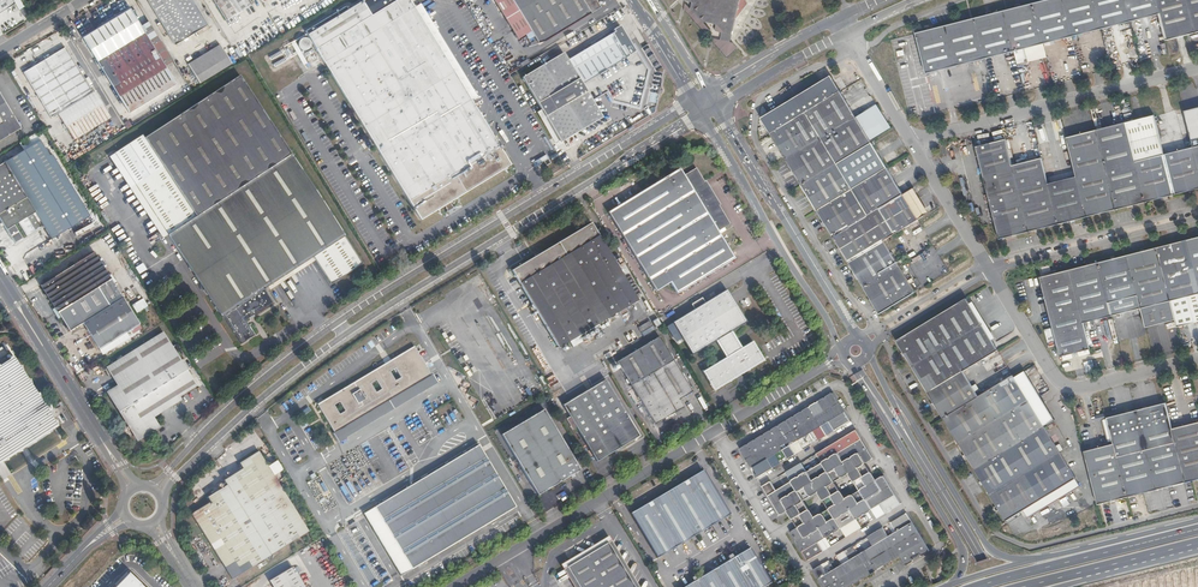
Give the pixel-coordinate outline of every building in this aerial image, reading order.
[(15,3),(13,0),(0,0),(0,13),(15,3)] [(207,24),(193,0),(147,0),(174,44),(207,24)] [(252,4),(249,0),(214,0),(226,20),(252,4)] [(276,8),(290,0),(271,0),(276,8)] [(444,205),(450,202),(511,164),(507,158),(503,152),(501,149),(504,147),(502,144),(499,146),(496,140),(493,136),(410,0),(364,0),(346,11),(343,7),(305,31),(420,220),(444,205)] [(535,36),(539,44),(600,7),(596,0),(494,0),(518,39),(521,38),(531,31),(535,36)] [(731,39),(736,19),(747,3),(746,0),(684,0),(693,2),(691,10),(691,11),(699,19),(701,20),(719,24),(717,31),(724,33),(723,38),(731,39)] [(1062,0),(1047,0),(974,19),(984,59),(1013,51),(1017,65),(1028,62),(1025,48),(1071,36),(1062,0)] [(1093,0),(1062,0),(1071,36),(1090,32),(1101,29),(1093,0)] [(1124,0),(1093,0),(1101,29),(1130,21),(1124,0)] [(1155,0),(1124,0),(1130,21),(1139,19),(1159,14),(1155,0)] [(1159,14),(1165,40),(1184,35),(1197,31),(1197,0),(1155,0),(1159,14)] [(691,11),(691,10),(685,3),(684,9),(706,33),(710,29),(701,20),(699,19),(691,11)] [(130,8),(98,27),(95,29),(82,37),(116,91),(129,112),(176,83),(164,64),(149,39),(130,8)] [(984,59),(974,19),(916,33),(926,73),(984,59)] [(1142,32),(1139,19),(1130,21),(1134,34),(1142,32)] [(241,59),(247,55),(279,36),(270,20),(232,43),(241,59)] [(635,106),(638,91),(641,82),(645,67),(620,25),(613,30),(614,32),(568,60),(563,52),(522,78),(561,142),(602,117),(592,100),(608,91),(613,100),(635,106)] [(1103,38),(1101,29),(1090,32),(1092,41),(1103,38)] [(524,43),(535,36),(531,31),(521,38),(524,43)] [(156,34),(149,39),(164,64),(172,60),(156,34)] [(732,43),(730,42),(723,41),(713,38),(712,41),(726,57),(737,48),(732,43)] [(191,69),(224,49),(220,44),(188,64),(191,69)] [(92,92),(65,48),(23,73),(51,117),(92,92)] [(232,63),(224,49),(191,69),(200,83),(232,63)] [(145,137),(143,134),(115,153),(222,317),(223,316),(241,343),(254,335),(245,320),(272,302),(267,294),(268,293),(267,291),(265,292),(264,289),(313,257),(331,284),(363,263),(240,76),(145,137)] [(770,133),(840,91),(830,76),(760,118),(770,133)] [(855,117),(840,91),(770,133),(786,159),(856,117),(855,117)] [(111,118),(95,92),(58,114),(74,140),(111,118)] [(20,128),(0,95),(0,140),(20,128)] [(876,105),(855,117),(856,117),(869,139),(889,127),(876,105)] [(1197,166),(1197,109),(1184,112),(1193,148),(1197,166)] [(1145,202),(1197,189),(1197,166),(1193,148),(1164,155),(1154,116),(1125,123),(1145,202)] [(35,119),(34,117),(28,120),(32,127),(39,123),(37,120),(35,119)] [(869,139),(856,117),(786,159),(801,185),(837,164),(871,143),(869,139)] [(1087,217),(1128,206),(1133,205),(1145,202),(1125,123),(1067,138),(1068,141),(1077,177),(1087,217)] [(29,139),(17,146),(20,151),(32,144),(29,139)] [(1058,224),(1048,184),(1041,159),(1041,158),(1012,165),(1005,139),(975,147),(999,239),(1012,236),(1016,235),(1058,224)] [(1077,177),(1068,141),(1056,145),(1065,180),(1077,177)] [(871,143),(837,164),(801,185),(817,210),(852,189),(887,168),(871,143)] [(2,223),(31,206),(26,198),(21,190),(28,186),(20,172),(13,176),(11,172),(17,168),(11,158),(8,160),(6,156),(2,159),(4,162),(0,165),(0,220),(2,223)] [(546,156),(533,162),(536,166),(549,160),(546,156)] [(1052,157),(1041,159),(1048,184),(1058,182),(1052,157)] [(553,167),(551,163),(543,168),(545,172),(553,167)] [(19,171),(17,168),(11,172),(13,176),(20,172),(19,171)] [(707,187),(704,182),(696,168),(683,176),(679,169),(608,212),(656,291),(670,282),(677,293),(734,259),(717,231),(730,224),(718,205),(715,207),(704,188),(707,187)] [(852,189),(817,210),(832,236),(902,194),(887,168),(852,189)] [(1074,220),(1087,217),(1077,177),(1065,180),(1058,182),(1048,184),(1058,224),(1070,221),(1074,220)] [(710,178),(704,182),(707,187),(704,188),(715,207),(718,205),(725,201),(710,178)] [(29,188),(28,186),(21,190),(26,198),(32,194),(29,188)] [(902,194),(832,236),(839,247),(842,251),(848,262),(884,240),(918,220),(906,199),(916,193),(913,188),(903,194),(902,194)] [(928,213),(916,193),(906,199),(918,220),(928,213)] [(26,198),(31,206),(37,202),(32,194),(26,198)] [(37,202),(31,206),(36,214),(43,211),(39,204),(37,202)] [(450,202),(444,205),(447,210),(447,211),(454,207),(452,207),(450,202)] [(31,206),(2,223),(5,229),(13,224),(17,221),(26,235),(31,244),(48,233),(41,223),(48,218),(43,211),(36,214),(31,206)] [(41,223),(48,233),(54,229),(48,218),(41,223)] [(578,336),(619,312),(622,310),(638,300),(591,223),(511,270),(558,348),(565,344),(569,350),(582,342),(578,336)] [(13,224),(5,229),(20,253),(32,246),(31,244),(26,235),(21,238),(13,224)] [(1040,277),(1060,357),(1090,349),(1083,323),(1112,316),(1140,308),(1145,327),(1175,320),(1176,327),(1197,321),(1197,237),(1040,277)] [(884,240),(848,262),(863,287),(899,266),(884,240)] [(99,350),(140,325),(94,251),(84,257),(85,258),(41,285),(70,331),(83,324),(99,350)] [(139,274),(146,270),(142,263),(135,268),(139,274)] [(899,266),(863,287),(880,314),(915,292),(899,266)] [(707,301),(696,308),(672,323),(692,355),(715,341),(726,359),(705,372),(714,388),(761,360),(751,344),(742,350),(731,331),(746,322),(726,290),(707,301)] [(693,303),(696,308),(707,301),(704,296),(693,303)] [(143,298),(132,304),(137,313),(148,306),(143,298)] [(927,393),(963,371),(998,350),(966,298),(896,341),(927,393)] [(611,323),(619,317),(617,314),(609,320),(611,323)] [(641,332),(652,325),(649,320),(637,327),(641,332)] [(654,328),(652,325),(641,332),(643,335),(654,328)] [(197,386),(196,384),(191,376),(188,371),(163,332),(106,367),(118,386),(109,391),(130,424),(132,428),(139,438),(158,427),(152,418),(181,400),(180,397),(197,386)] [(665,417),(666,417),(668,415),(669,415),(670,415),(683,407),(678,399),(692,391),(659,337),(617,362),(654,425),(665,418),(665,417)] [(562,354),(569,350),(565,344),(558,348),(562,354)] [(424,380),(429,388),(438,383),(433,374),(431,375),(414,346),(317,404),(334,433),(424,380)] [(2,461),(19,451),(57,425),(49,412),(52,410),(50,405),(49,405),(45,407),(13,357),(0,366),(0,463),(2,461)] [(942,417),(978,396),(963,371),(927,393),(933,403),(937,408),(942,417)] [(958,444),(1029,401),(1022,391),(1013,375),(978,396),(942,417),(958,444)] [(575,425),(576,427),(596,462),(615,450),(621,447),(639,436),(605,379),(563,405),(570,417),(575,425)] [(338,442),(429,388),(424,380),(334,433),(333,434),(338,442)] [(845,412),(833,393),(740,449),(757,477),(827,435),(850,421),(845,412)] [(968,459),(974,469),(1044,427),(1029,401),(958,444),(965,454),(968,459)] [(1121,470),(1128,497),(1186,482),(1172,429),(1165,403),(1136,411),(1108,418),(1114,444),(1121,470)] [(580,470),(544,409),(501,434),(538,495),(580,470)] [(566,419),(571,428),(575,425),(570,417),(566,419)] [(1186,482),(1197,479),(1197,423),(1183,426),(1173,429),(1172,429),(1186,482)] [(1044,427),(974,469),(994,501),(1006,521),(1024,510),(1028,518),(1080,486),(1058,449),(1044,427)] [(779,515),(873,458),(856,430),(817,454),(822,463),(807,472),(801,463),(793,468),(799,477),(776,491),(770,482),(762,486),(779,515)] [(1098,504),(1128,497),(1121,470),(1114,444),(1084,451),(1098,504)] [(478,445),(374,507),(383,523),(373,529),(391,560),(402,554),(412,569),(516,507),(478,445)] [(309,532),(258,451),(239,463),(242,468),(223,480),(226,485),(207,497),(210,502),(191,514),(232,579),(309,532)] [(0,463),(0,477),(2,479),(11,474),(2,461),(0,463)] [(275,475),(283,470),(277,461),(269,466),(275,475)] [(683,482),(669,490),(670,492),(664,495),(663,494),(650,502),(651,504),(649,506),(647,504),(631,514),(657,558),(729,514),(703,470),(686,481),(687,483),(684,484),(683,482)] [(862,527),(857,519),(880,505),(885,513),(901,504),(884,476),(790,533),(807,560),(823,551),(818,542),(822,540),(828,548),(831,546),(825,538),(841,528),(846,537),(862,527)] [(383,523),(374,507),(363,513),(373,529),(383,523)] [(896,532),(912,522),(906,513),(890,523),(896,532)] [(865,550),(877,570),(900,556),(905,565),(929,551),(912,522),(896,532),(888,536),(883,527),(867,536),(873,545),(865,550)] [(382,564),(373,570),(349,529),(339,535),(369,586),(373,586),(390,577),(382,564)] [(635,585),(631,583),(632,580),(629,579),(630,576),(625,574),(627,572),(623,570),(624,568),(620,566),(622,563),(618,561),(619,558),(615,556),(616,554),(612,553),(614,550),(610,548),(607,543),(588,554),(585,550),(579,553),(581,558),(564,569),(575,586),(635,586),(635,585)] [(877,570),(865,550),(857,555),(852,546),(836,556),(841,565),(834,569),(831,564),(828,565),(832,571),(826,574),(821,565),(813,570),(823,586),(848,586),(877,570)] [(770,582),(752,551),(744,555),(742,553),(733,558),(731,555),(728,556),(730,560),(721,565),(723,568),(708,577),(706,574),(698,579),(696,576),(692,578),(694,582),(685,586),(763,586),(770,582)] [(401,575),(412,569),(402,554),(391,560),(401,575)] [(721,565),(706,574),(708,577),(723,568),(721,565)] [(293,567),(269,581),(273,586),(305,586),(293,567)] [(128,573),(115,586),(143,586),(128,573)]
